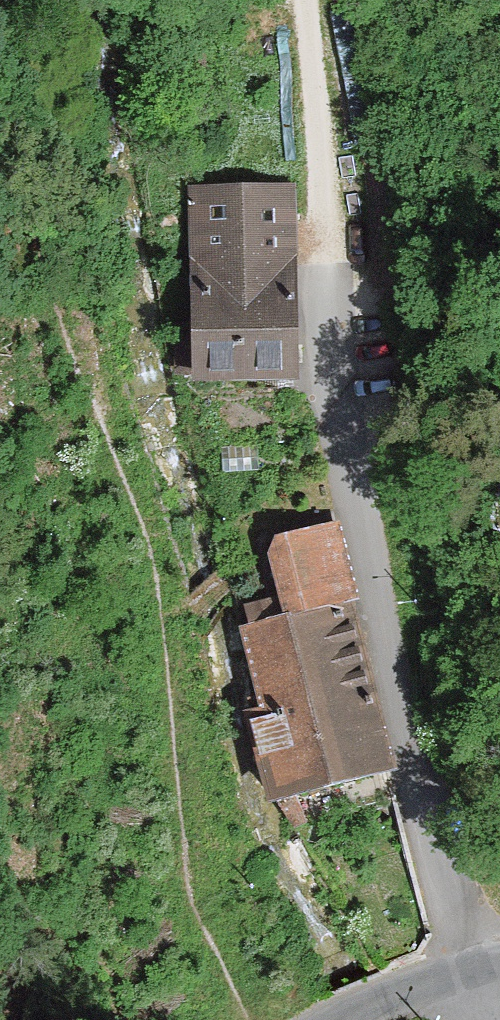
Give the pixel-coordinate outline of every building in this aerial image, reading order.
[(297,383),(295,185),(193,186),(195,384),(297,383)] [(248,711),(269,797),(389,767),(350,611),(359,609),(338,523),(266,541),(280,596),(247,604),(252,624),(241,627),(261,708),(248,711)]
